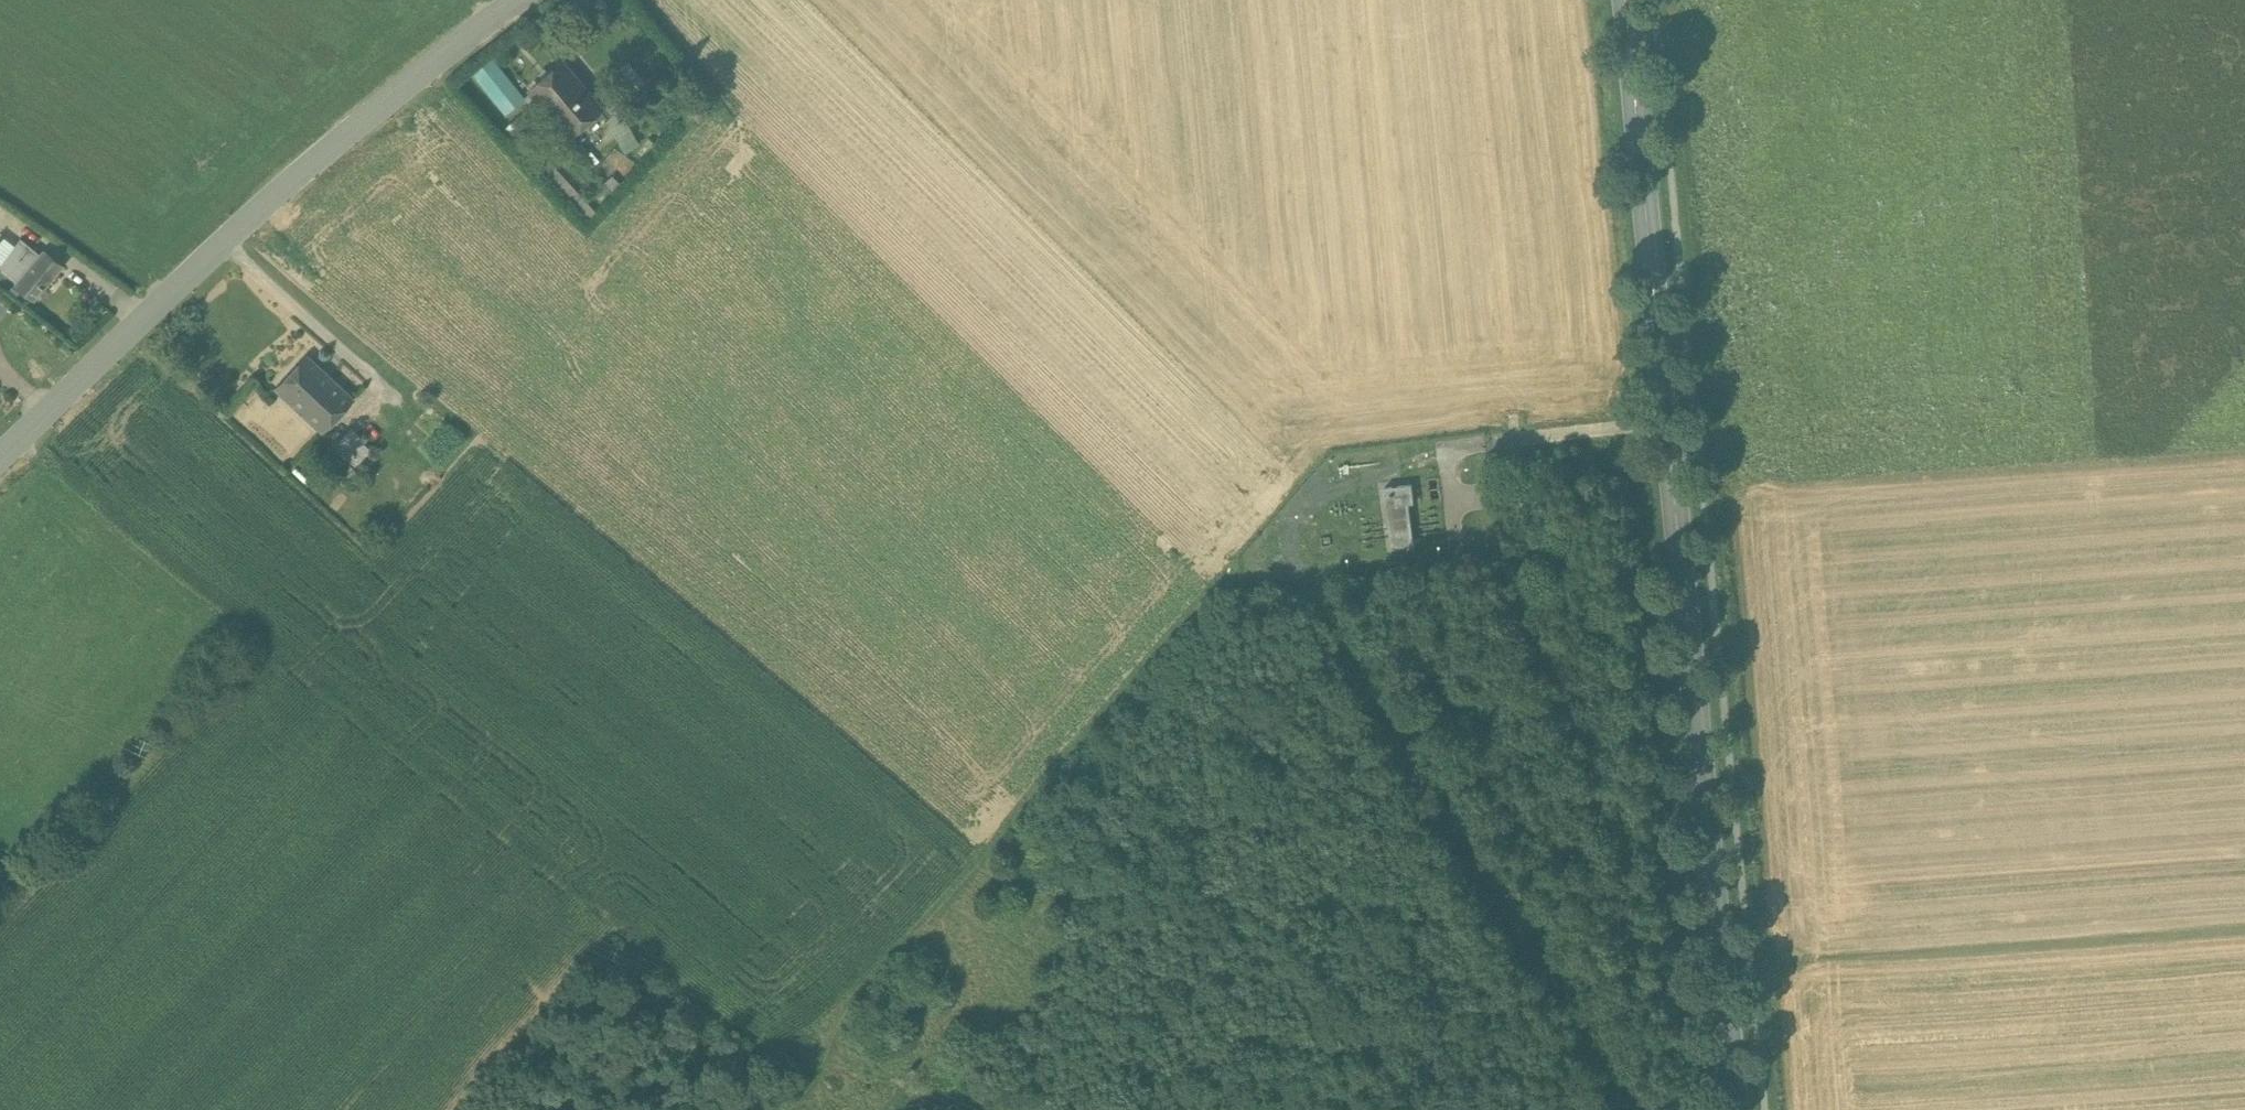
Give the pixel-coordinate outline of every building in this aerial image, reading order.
[(474,72),(505,116),(527,100),(496,57),(474,72)] [(600,109),(561,63),(531,89),(570,134),(600,109)] [(622,112),(608,119),(624,151),(639,144),(622,112)] [(532,145),(519,130),(511,138),(524,152),(532,145)] [(554,166),(542,177),(587,226),(599,214),(554,166)] [(20,241),(12,250),(22,258),(30,249),(20,241)] [(41,257),(30,249),(22,258),(12,250),(1,265),(11,274),(8,278),(33,299),(61,265),(45,252),(41,257)] [(353,399),(307,356),(276,389),(322,432),(353,399)] [(352,429),(334,448),(345,458),(360,442),(363,439),(352,429)] [(355,468),(370,451),(360,442),(345,458),(355,468)] [(1412,484),(1385,488),(1393,547),(1414,544),(1409,503),(1415,503),(1412,484)]
